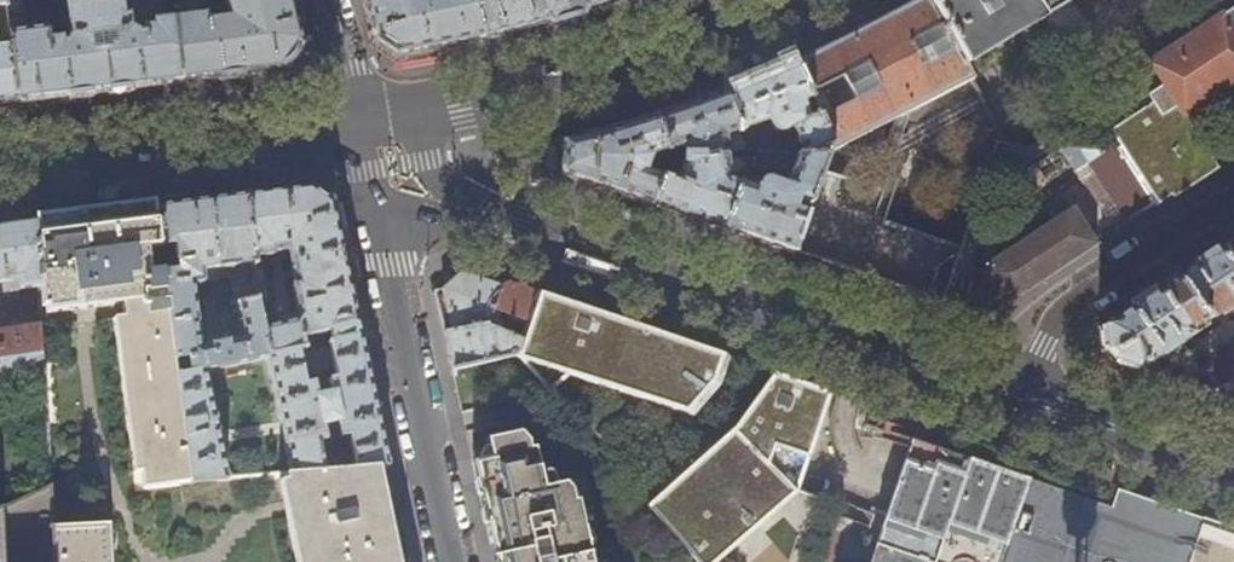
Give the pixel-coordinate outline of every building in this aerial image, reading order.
[(67,36),(64,41),(61,41),(60,36),(47,38),(46,27),(15,31),(13,24),(7,24),(9,46),(15,103),(124,89),(179,82),(172,16),(152,19),(152,24),(141,25),(142,31),(137,32),(131,27),(130,14),(124,15),(122,0),(63,0),(67,36)] [(226,16),(217,18),(212,0),(201,0),(199,0),(201,13),(172,16),(179,82),(229,76),(280,70),(301,48),(289,0),(222,0),(226,16)] [(472,0),(364,0),(365,3),(374,38),(399,55),(437,47),(481,38),(472,0)] [(481,38),(565,17),(617,0),(472,0),(481,38)] [(965,67),(925,0),(915,0),(860,29),(832,42),(793,61),(829,145),(827,152),(972,78),(965,67)] [(1030,0),(925,0),(965,67),(1042,20),(1030,0)] [(1042,20),(1074,0),(1030,0),(1042,20)] [(1233,83),(1233,6),(1149,63),(1139,50),(1118,65),(1128,80),(1092,105),(1119,149),(1157,206),(1176,194),(1217,166),(1184,116),(1233,83)] [(15,103),(9,46),(0,48),(0,105),(15,103)] [(829,145),(793,61),(777,69),(754,78),(725,90),(741,132),(748,150),(781,153),(772,129),(778,132),(780,131),(785,129),(788,126),(800,155),(825,158),(827,152),(829,145)] [(741,132),(725,90),(683,105),(655,115),(663,149),(663,151),(680,147),(680,156),(681,156),(724,152),(723,139),(741,132)] [(645,170),(649,154),(663,151),(663,149),(655,115),(621,127),(562,143),(561,172),(610,189),(652,204),(659,177),(660,175),(645,170)] [(561,172),(562,143),(545,145),(545,170),(561,172)] [(1092,160),(1085,148),(1064,147),(1023,174),(1034,191),(1075,165),(1078,169),(1092,160)] [(1092,160),(1133,221),(1157,206),(1119,149),(1085,148),(1092,160)] [(723,228),(748,150),(725,152),(724,152),(681,156),(680,156),(673,180),(660,175),(659,177),(652,204),(682,214),(723,228)] [(803,222),(825,158),(800,155),(781,153),(748,150),(723,228),(751,238),(793,252),(803,222)] [(345,266),(332,205),(306,188),(273,192),(246,196),(256,272),(250,273),(251,279),(256,303),(271,300),(264,254),(271,253),(271,250),(287,247),(294,282),(291,283),(296,313),(291,322),(261,327),(266,356),(360,337),(345,266)] [(256,272),(246,196),(198,202),(154,207),(177,374),(204,369),(264,357),(266,356),(261,327),(256,303),(251,279),(231,282),(240,337),(199,344),(191,284),(214,281),(214,276),(219,275),(219,268),(248,265),(249,273),(250,273),(256,272)] [(987,318),(1097,245),(1068,203),(985,261),(982,272),(957,263),(954,272),(942,303),(987,318)] [(177,374),(154,207),(99,214),(79,217),(32,223),(36,269),(37,286),(37,287),(39,307),(87,301),(120,296),(123,318),(120,318),(143,488),(191,483),(191,480),(177,374)] [(954,272),(803,222),(793,252),(942,303),(954,272)] [(32,223),(0,227),(0,287),(1,290),(37,286),(36,269),(32,223)] [(970,253),(979,227),(971,224),(962,249),(970,253)] [(1102,328),(1105,354),(1112,360),(1122,364),(1136,368),(1142,364),(1144,366),(1192,335),(1190,332),(1233,303),(1233,241),(1102,328)] [(523,333),(538,291),(508,281),(505,284),(501,287),(461,272),(441,290),(434,291),(443,328),(452,368),(515,355),(523,333)] [(692,344),(538,291),(523,333),(515,355),(549,393),(567,375),(693,414),(719,384),(728,356),(692,344)] [(40,327),(0,332),(0,379),(41,359),(40,327)] [(348,436),(354,468),(369,467),(388,465),(373,397),(360,337),(266,356),(264,357),(290,472),(323,470),(317,443),(325,441),(322,426),(337,422),(338,430),(333,432),(334,438),(348,436)] [(227,477),(204,369),(177,374),(191,480),(227,477)] [(773,371),(733,427),(646,507),(694,561),(722,561),(795,490),(829,390),(800,381),(773,371)] [(1207,393),(1231,401),(1233,402),(1233,381),(1207,393)] [(577,503),(573,503),(571,491),(565,485),(543,490),(530,442),(521,433),(487,441),(491,459),(472,463),(479,493),(494,561),(590,561),(577,503)] [(1032,460),(1026,479),(910,440),(882,525),(870,561),(1233,561),(1233,530),(1032,460)] [(369,467),(354,468),(323,470),(290,472),(284,473),(291,505),(303,561),(390,561),(377,505),(369,467)] [(51,528),(48,485),(0,509),(0,561),(53,561),(51,528)] [(100,525),(51,528),(53,561),(102,561),(100,525)]
